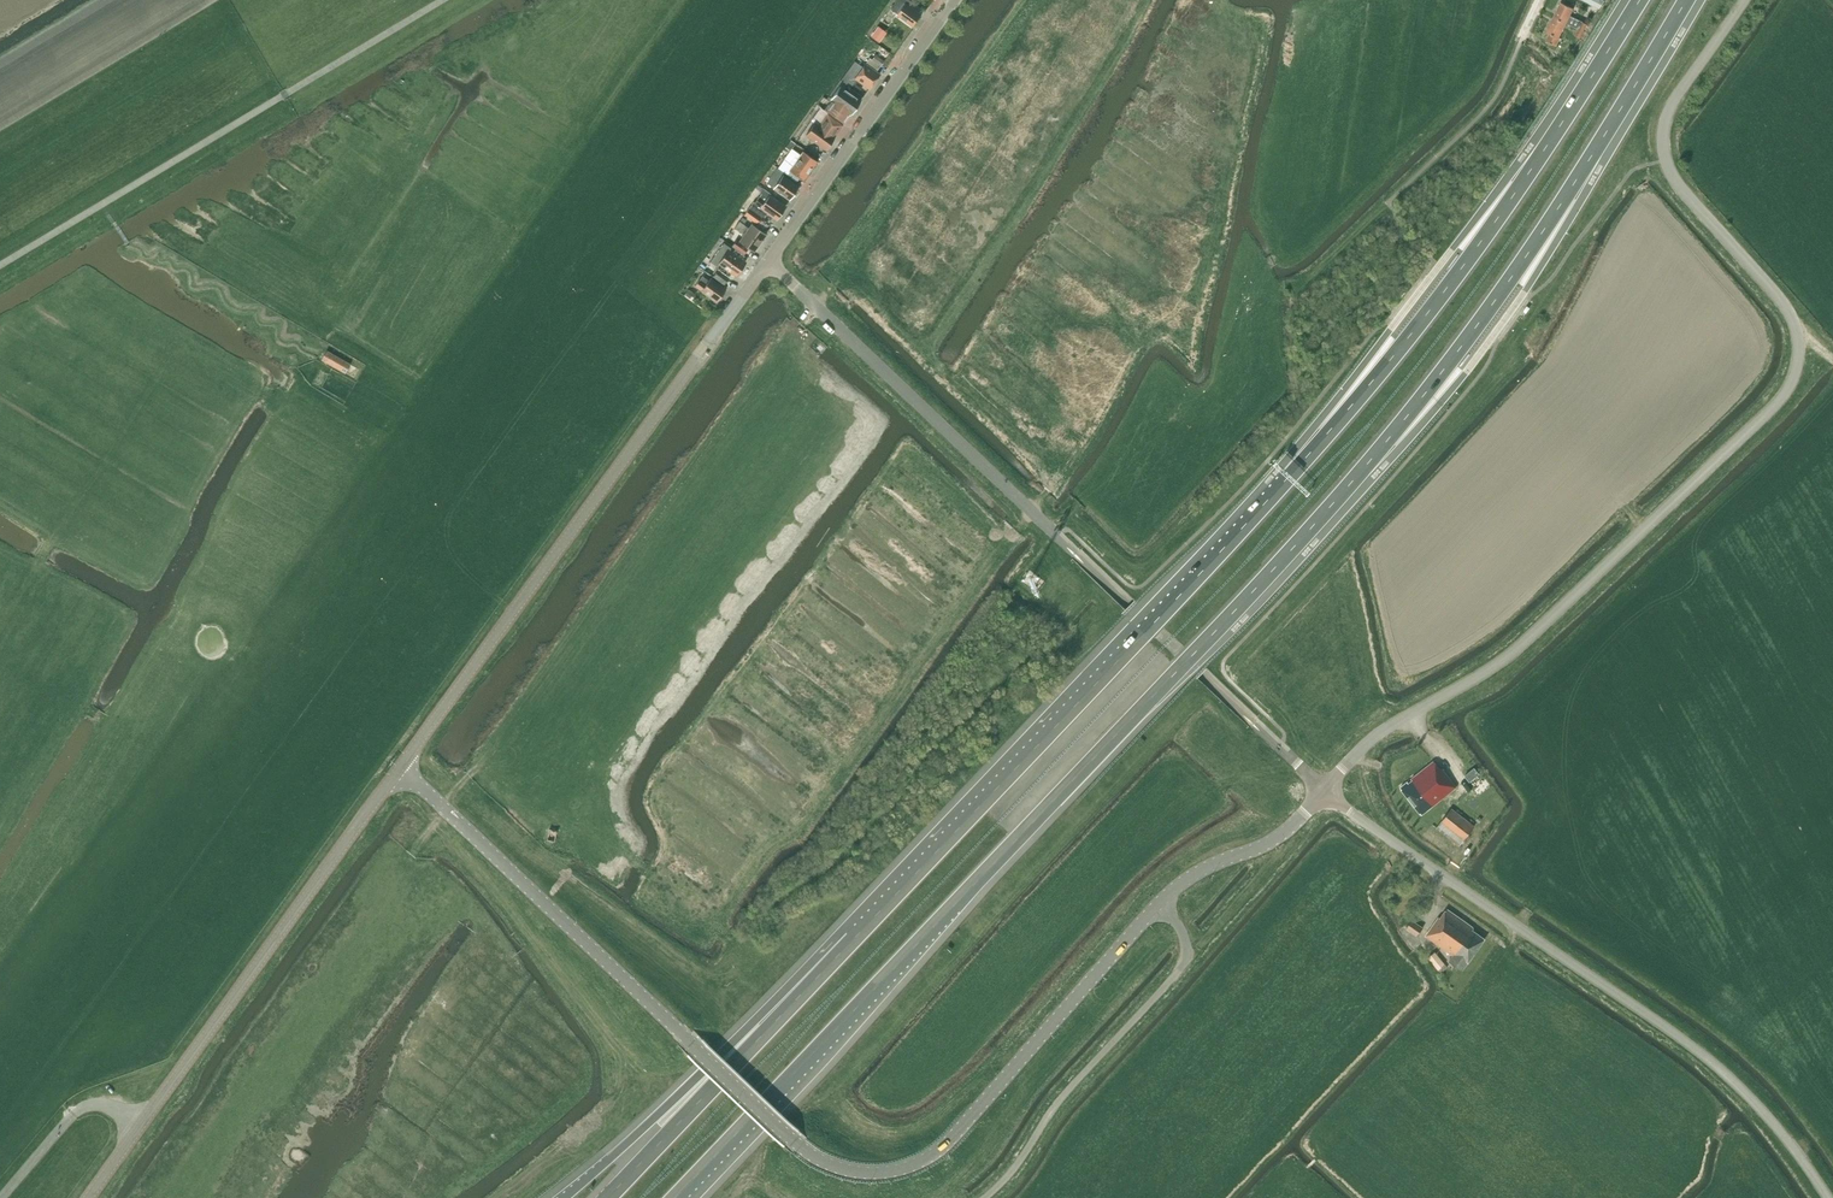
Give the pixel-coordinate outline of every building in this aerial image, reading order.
[(910,0),(899,0),(892,9),(899,14),(898,15),(914,26),(922,15),(910,6),(913,2),(910,0)] [(1576,4),(1577,4),(1587,9),(1589,4),(1599,9),(1604,1),(1603,0),(1567,0),(1576,4)] [(1561,2),(1554,17),(1566,23),(1578,29),(1584,31),(1587,24),(1570,15),(1573,8),(1561,2)] [(891,12),(886,20),(891,23),(896,16),(891,12)] [(1546,32),(1550,33),(1546,41),(1556,46),(1560,38),(1559,37),(1566,23),(1554,17),(1546,32)] [(887,32),(878,26),(871,36),(880,42),(887,32)] [(1580,38),(1584,31),(1578,29),(1575,35),(1580,38)] [(870,58),(863,67),(855,61),(841,81),(851,88),(856,80),(869,89),(880,74),(876,71),(881,66),(880,65),(884,61),(875,55),(872,59),(870,58)] [(852,114),(861,101),(848,92),(851,88),(840,80),(829,95),(832,97),(829,101),(831,102),(827,107),(825,110),(843,122),(850,112),(852,114)] [(837,132),(839,131),(841,128),(841,126),(842,125),(827,114),(819,126),(814,123),(806,135),(826,149),(835,138),(834,137),(837,132)] [(806,178),(808,175),(808,173),(817,161),(804,152),(793,167),(784,161),(779,168),(788,174),(787,175),(797,182),(800,178),(803,180),(804,178),(806,178)] [(772,175),(767,182),(766,183),(773,187),(774,188),(773,188),(789,199),(793,194),(795,193),(797,190),(797,188),(798,186),(783,175),(784,173),(777,168),(772,175)] [(771,194),(763,188),(761,192),(760,193),(761,194),(755,203),(753,202),(744,215),(757,223),(761,217),(763,219),(768,213),(777,219),(785,207),(769,195),(771,194)] [(753,251),(766,234),(753,224),(749,228),(740,221),(735,228),(744,236),(740,242),(753,251)] [(736,240),(732,246),(744,254),(748,249),(736,240)] [(736,276),(746,262),(729,249),(730,248),(724,243),(721,246),(710,261),(717,266),(719,264),(736,276)] [(718,269),(713,276),(724,284),(729,278),(718,269)] [(701,277),(695,286),(702,290),(701,291),(717,302),(725,290),(710,279),(708,282),(701,277)] [(359,368),(327,350),(321,360),(353,379),(359,368)] [(1408,782),(1401,788),(1422,815),(1457,787),(1442,769),(1441,770),(1434,761),(1412,779),(1413,780),(1409,784),(1408,782)] [(1465,774),(1470,781),(1480,772),(1475,766),(1465,774)] [(1475,826),(1452,808),(1437,828),(1460,846),(1475,826)] [(557,831),(549,829),(547,840),(555,842),(557,831)] [(1474,928),(1447,909),(1441,918),(1439,917),(1426,936),(1454,955),(1450,961),(1463,970),(1467,964),(1485,939),(1473,930),(1474,928)] [(1423,928),(1412,920),(1407,928),(1418,935),(1423,928)] [(1428,956),(1438,969),(1442,972),(1448,967),(1434,951),(1428,956)]
